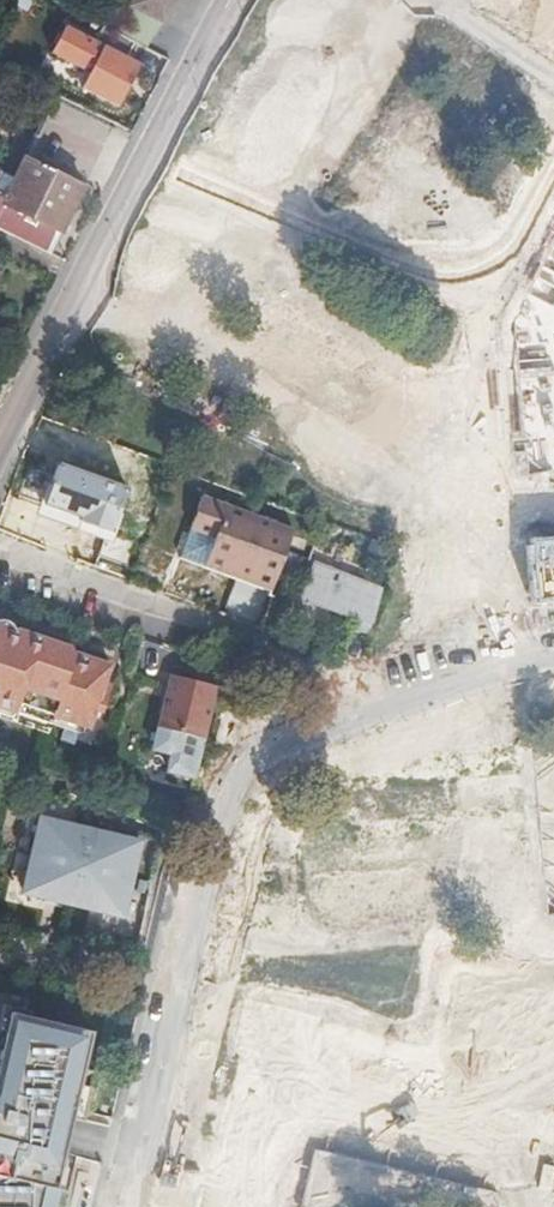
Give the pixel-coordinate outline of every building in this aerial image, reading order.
[(82,87),(119,106),(141,64),(127,57),(135,41),(104,25),(96,41),(66,25),(52,52),(90,72),(82,87)] [(83,184),(85,185),(107,140),(78,125),(70,141),(0,107),(0,143),(83,184)] [(49,252),(83,184),(0,143),(0,156),(21,167),(7,197),(0,194),(0,227),(49,252)] [(272,582),(278,565),(283,550),(289,533),(199,499),(187,532),(212,541),(206,558),(272,582)] [(527,535),(532,598),(553,596),(553,532),(527,535)] [(305,598),(372,622),(381,586),(313,561),(305,598)] [(101,678),(104,668),(70,658),(63,650),(7,632),(4,630),(3,625),(0,623),(0,721),(41,734),(48,718),(84,729),(90,713),(101,678)] [(151,749),(169,753),(165,770),(192,776),(214,686),(170,675),(151,749)] [(109,681),(101,678),(90,713),(99,715),(109,681)] [(137,837),(37,814),(20,888),(119,911),(137,837)] [(9,1009),(0,1048),(0,1206),(52,1206),(57,1186),(54,1185),(91,1029),(9,1009)]
